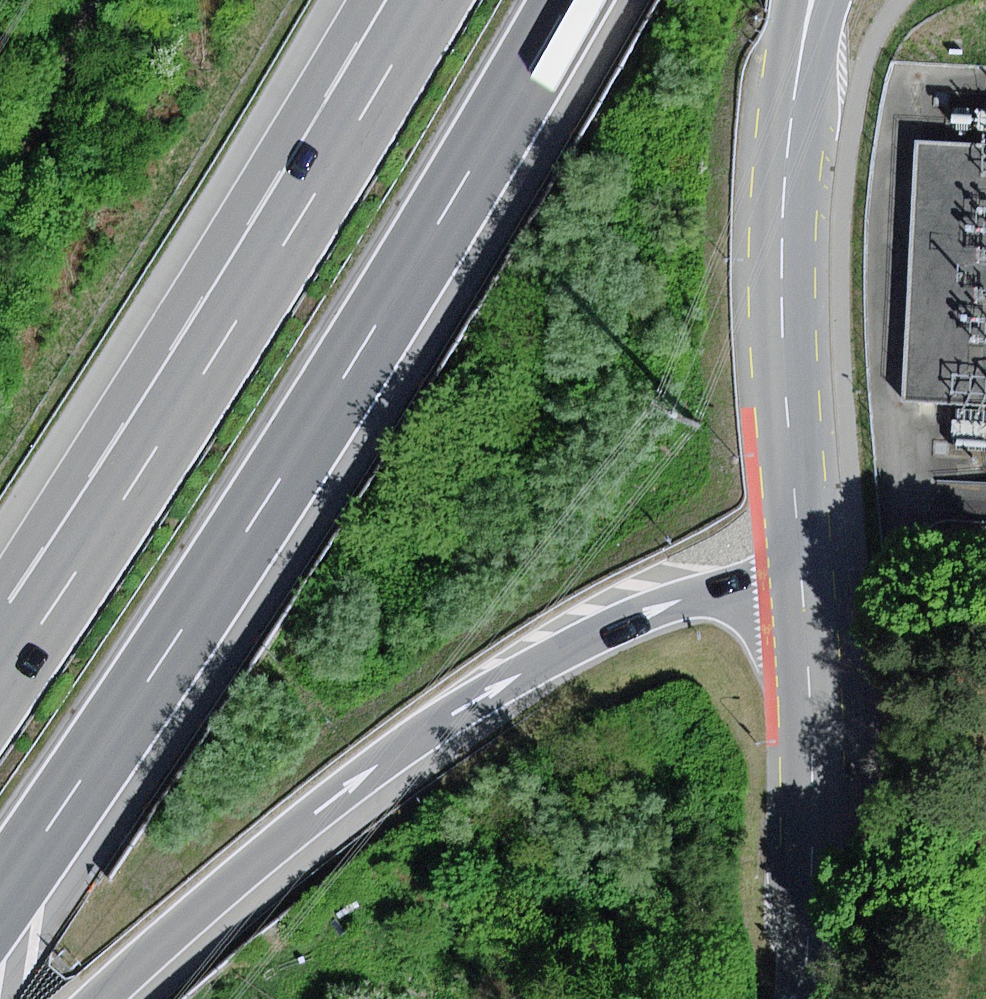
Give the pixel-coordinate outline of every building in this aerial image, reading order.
[(951,403),(964,147),(920,145),(907,400),(951,403)]
